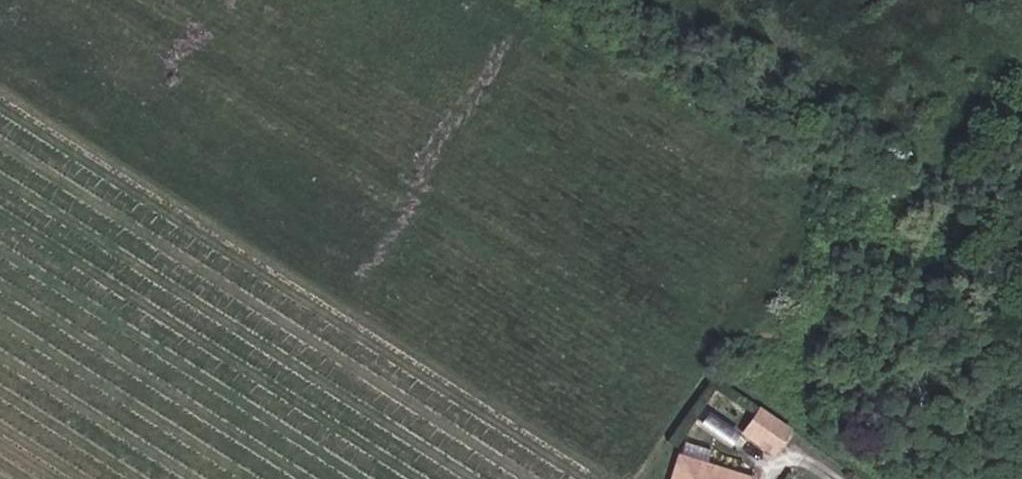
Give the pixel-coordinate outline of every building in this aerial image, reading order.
[(771,453),(789,427),(761,406),(742,432),(771,453)] [(683,440),(678,456),(705,464),(710,448),(683,440)] [(678,456),(671,478),(750,478),(705,464),(678,456)]
